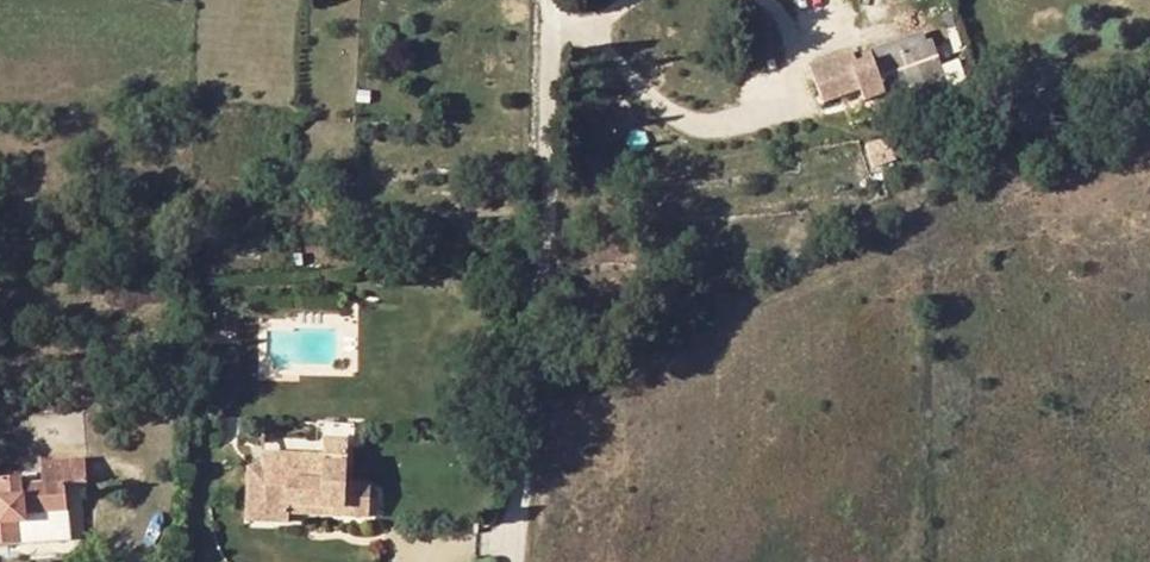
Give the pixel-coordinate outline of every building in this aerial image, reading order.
[(918,34),(872,52),(875,60),(880,71),(861,79),(855,68),(850,57),(820,69),(833,101),(863,89),(867,100),(942,70),(932,44),(924,47),(918,34)] [(820,69),(850,57),(845,44),(814,55),(820,69)] [(875,60),(855,68),(861,79),(880,71),(875,60)] [(890,141),(869,148),(874,163),(894,157),(890,141)] [(347,440),(347,424),(324,422),(323,440),(323,456),(288,455),(287,470),(266,468),(264,521),(286,522),(287,515),(288,506),(305,507),(343,509),(343,518),(368,518),(368,486),(346,484),(347,440)] [(287,470),(288,455),(264,454),(263,468),(266,468),(287,470)] [(21,478),(0,480),(0,544),(17,544),(15,525),(24,524),(23,514),(66,511),(64,484),(86,484),(85,461),(41,463),(42,469),(43,483),(21,485),(21,478)] [(288,506),(287,515),(304,516),(305,507),(288,506)] [(304,516),(343,518),(343,509),(305,507),(304,516)]
